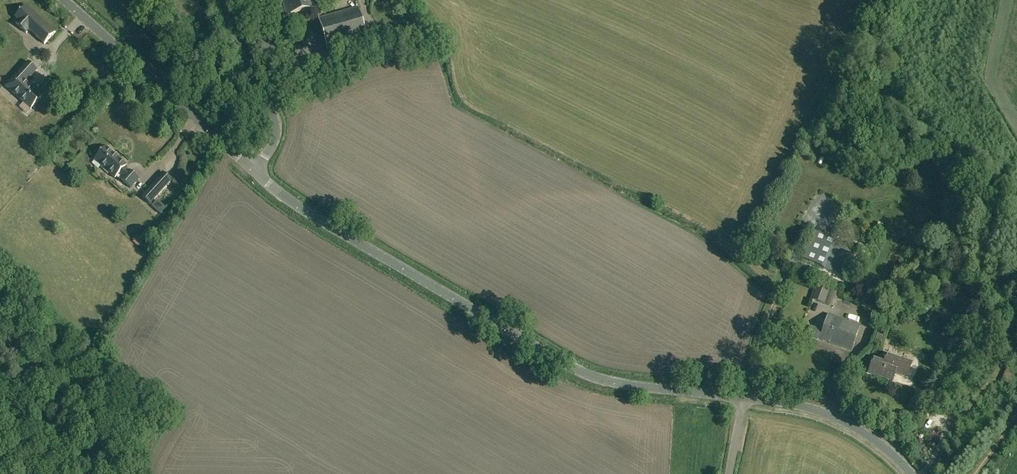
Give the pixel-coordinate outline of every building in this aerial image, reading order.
[(287,15),(318,7),(316,0),(283,0),(287,15)] [(16,17),(19,20),(17,23),(16,23),(27,33),(30,30),(45,43),(45,44),(56,32),(56,31),(56,32),(27,5),(15,17),(16,17)] [(359,8),(320,19),(328,50),(367,39),(359,8)] [(6,86),(7,86),(31,109),(43,96),(27,81),(37,70),(38,70),(29,61),(28,62),(29,62),(7,85),(6,86)] [(95,159),(95,160),(115,178),(119,174),(123,177),(122,179),(121,179),(131,188),(140,179),(130,170),(129,170),(130,171),(129,171),(125,168),(127,165),(107,146),(95,159)] [(149,189),(142,197),(150,204),(157,196),(172,181),(164,173),(149,189)] [(157,200),(152,206),(160,214),(166,208),(157,200)] [(804,258),(839,275),(851,248),(816,232),(804,258)] [(138,236),(133,242),(138,246),(143,241),(138,236)] [(826,304),(829,292),(830,291),(815,286),(810,300),(826,304)] [(809,335),(852,351),(861,325),(829,314),(823,331),(812,327),(809,335)] [(881,346),(884,336),(877,334),(874,343),(881,346)] [(885,362),(874,358),(869,373),(893,381),(896,373),(895,373),(896,370),(908,374),(912,362),(887,354),(885,362)]
